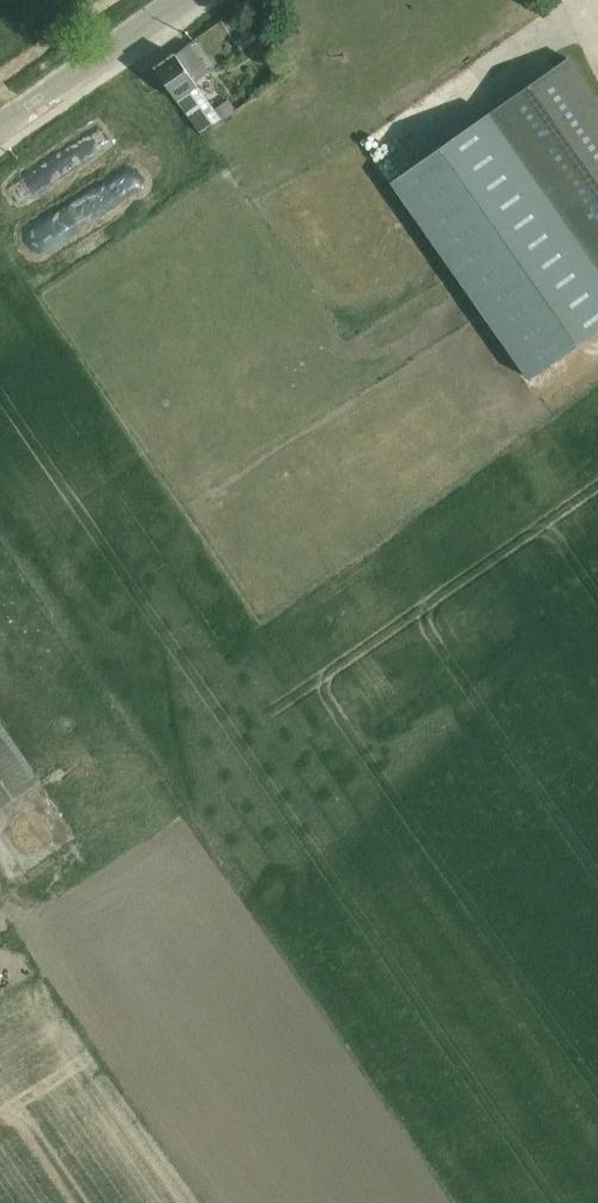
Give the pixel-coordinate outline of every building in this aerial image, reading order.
[(189,44),(155,69),(200,135),(234,111),(227,101),(215,110),(195,80),(208,71),(189,44)] [(597,270),(597,101),(569,59),(489,115),(597,270)] [(489,115),(488,113),(390,182),(530,381),(597,333),(597,270),(489,115)] [(5,224),(16,244),(127,183),(117,163),(5,224)] [(40,781),(0,723),(0,809),(40,781)]
